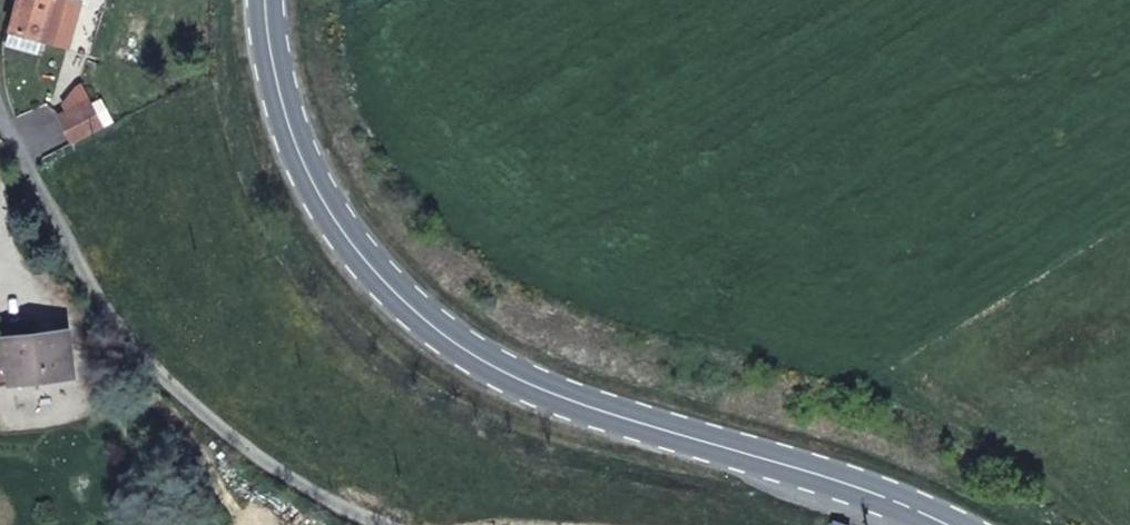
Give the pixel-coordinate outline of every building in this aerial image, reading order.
[(80,1),(78,0),(19,0),(11,30),(41,39),(67,47),(80,1)] [(38,51),(41,39),(11,30),(7,43),(38,51)] [(104,128),(82,86),(79,88),(64,105),(68,112),(60,116),(73,144),(104,128)] [(63,331),(0,338),(0,358),(13,357),(15,376),(67,370),(63,331)]
